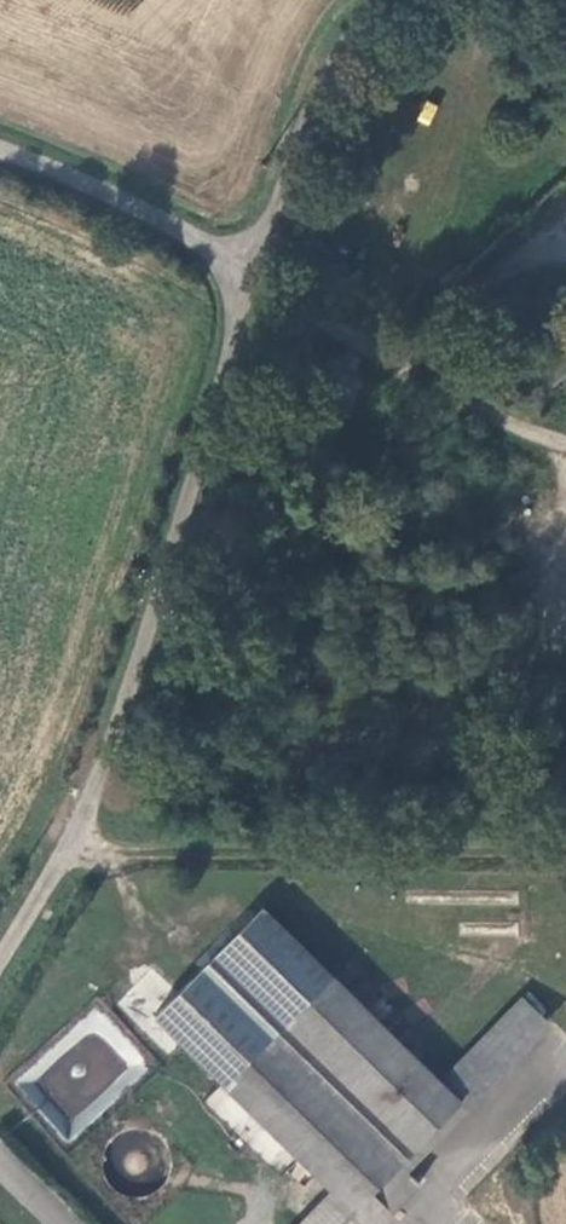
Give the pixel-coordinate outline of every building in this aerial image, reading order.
[(452,1104),(432,1083),(255,905),(149,1011),(327,1189),(346,1208),(363,1191),(384,1211),(412,1184),(392,1163),(379,1151),(394,1136),(407,1149),(452,1104)] [(517,997),(432,1083),(452,1104),(538,1018),(517,997)] [(394,1136),(379,1151),(392,1163),(407,1149),(394,1136)] [(349,1223),(371,1223),(384,1211),(363,1191),(346,1208),(327,1189),(320,1195),(349,1223)] [(320,1195),(292,1223),(349,1223),(320,1195)]
